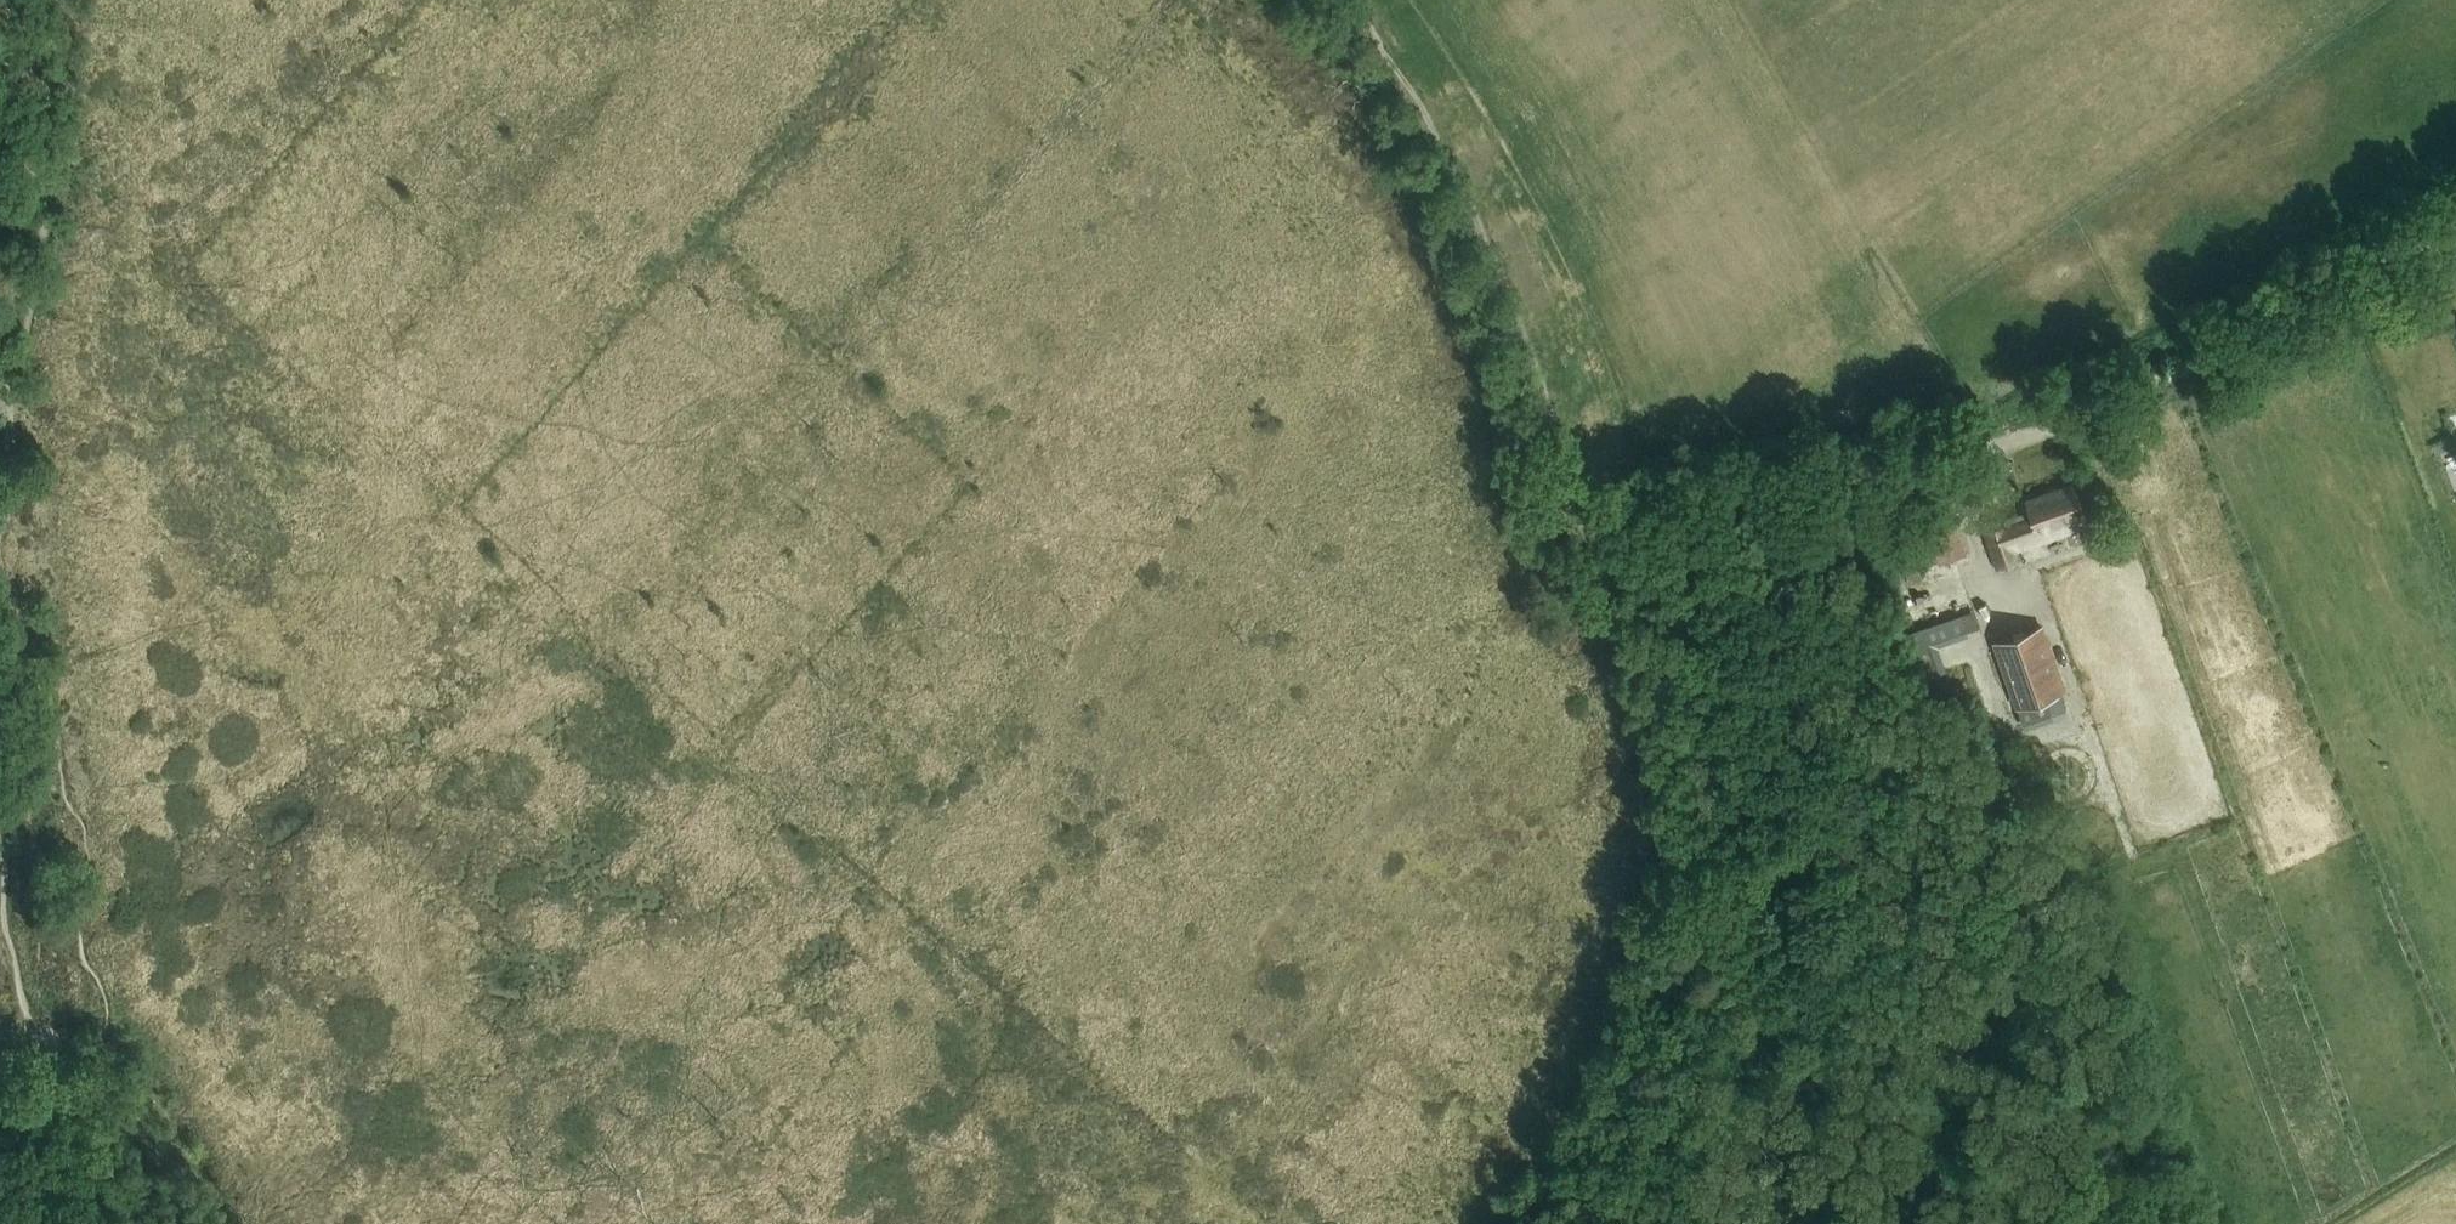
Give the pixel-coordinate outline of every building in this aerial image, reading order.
[(2005,519),(2006,525),(1985,533),(1998,569),(2021,560),(2019,550),(2089,526),(2074,485),(2020,504),(2023,513),(2005,519)] [(1927,518),(1938,560),(1968,552),(1957,510),(1927,518)] [(1962,615),(1911,632),(1925,676),(1947,669),(1939,646),(1969,636),(1962,615)] [(2022,707),(2066,691),(2043,627),(1999,643),(2022,707)] [(2062,694),(2019,709),(2026,730),(2069,715),(2062,694)]
